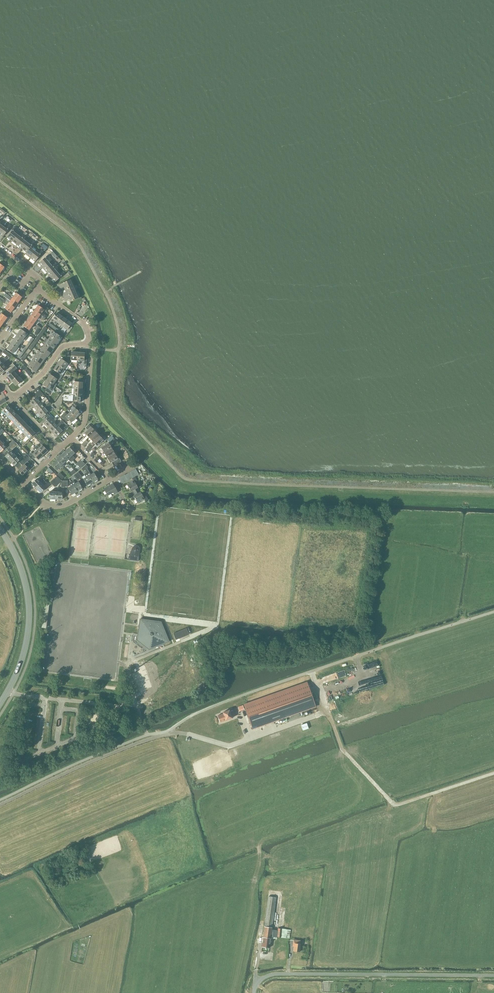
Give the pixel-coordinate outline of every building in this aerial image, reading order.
[(0,231),(0,235),(3,237),(9,230),(10,231),(12,229),(11,228),(11,227),(10,225),(7,229),(4,227),(0,231)] [(13,242),(18,235),(15,233),(18,229),(16,228),(15,229),(14,228),(12,230),(13,231),(8,238),(13,242)] [(18,246),(27,233),(26,232),(21,238),(18,235),(13,242),(18,246)] [(22,249),(28,243),(25,240),(29,235),(27,233),(18,246),(22,249)] [(22,249),(27,253),(35,243),(34,242),(31,245),(28,243),(22,249)] [(31,259),(36,252),(33,249),(37,245),(35,243),(27,253),(26,255),(31,259)] [(36,252),(31,259),(36,262),(41,256),(44,252),(42,251),(39,254),(36,252)] [(44,269),(50,263),(47,260),(51,257),(49,256),(46,259),(46,258),(39,264),(44,269)] [(47,273),(57,265),(56,263),(53,266),(50,263),(44,269),(47,273)] [(51,278),(58,272),(55,269),(59,266),(57,265),(47,273),(51,278)] [(58,272),(51,278),(55,283),(62,277),(65,274),(64,273),(60,275),(58,272)] [(66,290),(74,287),(71,280),(59,286),(61,289),(65,288),(66,290)] [(65,298),(77,293),(74,287),(66,290),(67,293),(63,294),(65,298)] [(10,293),(8,295),(11,297),(13,299),(19,303),(23,298),(17,294),(15,297),(10,293)] [(77,293),(65,298),(66,302),(70,300),(71,303),(79,299),(77,293)] [(9,304),(4,300),(1,298),(0,300),(0,301),(8,306),(6,309),(11,313),(15,308),(9,304)] [(15,308),(19,303),(13,299),(9,304),(15,308)] [(43,317),(46,319),(48,317),(45,315),(43,313),(45,310),(47,312),(49,309),(43,304),(41,307),(39,306),(35,311),(41,315),(43,317)] [(32,316),(37,321),(41,315),(35,311),(32,316)] [(57,325),(58,323),(63,317),(58,313),(53,320),(56,322),(55,324),(57,325)] [(37,321),(32,316),(28,321),(34,326),(37,321)] [(62,328),(63,327),(68,321),(63,317),(58,323),(61,325),(60,327),(62,328)] [(34,326),(28,321),(24,327),(30,331),(34,326)] [(68,321),(63,327),(68,330),(72,324),(68,321)] [(18,335),(26,341),(27,339),(25,338),(28,334),(22,330),(18,335)] [(52,333),(50,335),(52,336),(60,342),(62,338),(54,332),(53,334),(52,333)] [(15,340),(21,344),(23,341),(25,342),(26,341),(18,335),(15,340)] [(57,346),(60,342),(52,336),(49,340),(57,346)] [(18,348),(21,344),(15,340),(11,345),(19,350),(20,349),(18,348)] [(57,346),(49,340),(47,342),(46,342),(45,343),(54,350),(57,346)] [(43,348),(51,354),(54,350),(45,343),(44,345),(45,345),(43,348)] [(19,350),(11,345),(7,350),(14,354),(16,351),(18,352),(19,350)] [(48,358),(51,354),(43,348),(40,352),(47,357),(48,358)] [(37,355),(45,361),(47,357),(40,352),(38,350),(37,352),(38,353),(37,355)] [(67,359),(72,363),(72,361),(78,361),(79,353),(72,352),(72,356),(69,356),(67,359)] [(81,364),(81,362),(84,362),(84,365),(87,365),(88,358),(85,358),(85,354),(79,353),(78,361),(78,364),(81,364)] [(34,357),(33,358),(34,359),(42,365),(45,361),(37,355),(35,358),(34,357)] [(42,365),(34,359),(31,363),(39,369),(42,365)] [(72,363),(67,359),(65,362),(62,359),(58,365),(65,370),(68,364),(71,366),(72,363)] [(6,362),(0,368),(0,373),(2,375),(7,370),(9,372),(16,366),(13,364),(10,367),(6,362)] [(39,369),(31,363),(28,367),(36,373),(39,369)] [(65,370),(58,365),(54,370),(58,373),(56,375),(62,379),(63,376),(61,375),(65,370)] [(18,369),(16,366),(9,372),(11,375),(8,377),(12,382),(19,376),(18,375),(19,375),(18,373),(17,374),(15,372),(18,369)] [(31,377),(33,375),(27,368),(25,371),(31,377)] [(58,385),(56,383),(58,380),(60,381),(62,379),(56,375),(54,377),(51,375),(47,380),(57,387),(58,385)] [(23,381),(19,376),(12,382),(17,386),(23,381)] [(53,387),(55,389),(57,387),(47,380),(43,386),(47,388),(45,391),(51,395),(53,392),(50,390),(53,387)] [(42,393),(40,395),(38,397),(37,397),(30,403),(35,408),(42,402),(41,402),(39,399),(44,395),(42,393)] [(46,407),(43,404),(48,400),(46,398),(41,402),(42,402),(35,408),(39,413),(46,407)] [(43,418),(44,417),(48,414),(50,412),(47,409),(52,405),(51,403),(46,407),(39,413),(43,418)] [(68,410),(71,413),(77,419),(81,414),(78,411),(81,409),(75,404),(73,406),(75,408),(72,411),(70,409),(68,410)] [(5,419),(13,410),(9,406),(3,412),(6,415),(3,417),(5,419)] [(12,421),(18,415),(13,410),(5,419),(6,420),(9,418),(12,421)] [(77,419),(71,413),(68,415),(66,413),(61,417),(67,423),(69,421),(72,423),(77,419)] [(44,424),(48,428),(55,422),(58,420),(56,418),(54,421),(48,414),(44,417),(47,420),(44,424)] [(14,428),(22,420),(18,415),(12,421),(15,424),(12,426),(14,428)] [(22,420),(14,428),(15,430),(18,427),(21,430),(27,424),(22,420)] [(55,422),(48,428),(53,433),(60,426),(60,427),(65,422),(63,421),(58,425),(55,422)] [(21,439),(31,429),(27,425),(21,430),(24,433),(19,437),(21,439)] [(89,438),(97,431),(92,427),(91,427),(90,425),(86,429),(88,431),(85,434),(89,438)] [(63,430),(60,427),(60,426),(53,433),(57,438),(64,431),(64,432),(67,429),(65,428),(63,430)] [(31,429),(21,439),(23,441),(27,437),(30,440),(36,434),(31,429)] [(89,438),(93,442),(100,436),(98,434),(98,433),(97,431),(89,438)] [(104,441),(100,436),(93,442),(98,447),(104,441)] [(43,446),(40,448),(38,446),(36,448),(38,450),(44,456),(48,452),(47,451),(50,448),(43,442),(41,444),(43,446)] [(101,448),(105,453),(112,449),(111,446),(112,446),(110,443),(109,444),(101,448)] [(38,450),(36,448),(34,450),(36,452),(33,454),(32,453),(29,455),(34,460),(36,458),(39,461),(44,456),(38,450)] [(76,459),(73,456),(75,454),(70,448),(66,453),(71,458),(74,461),(76,459)] [(108,459),(117,453),(114,448),(112,449),(105,453),(108,459)] [(6,457),(10,462),(16,456),(12,452),(6,457)] [(69,460),(72,463),(74,461),(71,458),(66,453),(61,457),(67,462),(69,460)] [(117,453),(108,459),(111,464),(113,463),(114,466),(122,462),(120,459),(117,453)] [(19,454),(16,456),(10,462),(15,467),(21,461),(18,459),(21,456),(19,454)] [(30,457),(24,462),(26,465),(25,466),(25,465),(19,471),(24,476),(29,470),(27,468),(30,465),(28,463),(32,459),(30,457)] [(61,457),(57,461),(62,466),(63,466),(64,467),(66,466),(64,464),(66,463),(67,462),(61,457)] [(62,466),(57,461),(52,465),(58,471),(62,466)] [(92,475),(88,469),(86,471),(93,483),(98,480),(94,474),(92,475)] [(88,486),(93,483),(87,473),(85,475),(87,478),(84,480),(88,486)] [(53,485),(60,479),(58,477),(51,483),(53,485)] [(136,477),(134,478),(133,479),(134,482),(128,485),(132,492),(134,491),(135,493),(140,491),(138,489),(139,488),(136,483),(138,481),(136,477)] [(37,489),(45,481),(43,479),(40,482),(38,479),(32,485),(37,489)] [(60,479),(53,485),(56,488),(62,481),(60,479)] [(47,483),(45,481),(37,489),(41,494),(47,488),(44,486),(47,483)] [(74,481),(72,482),(78,492),(83,489),(79,483),(76,484),(74,481)] [(72,496),(78,492),(72,482),(69,484),(71,487),(68,489),(72,496)] [(117,491),(114,484),(113,484),(113,485),(111,486),(108,488),(105,490),(104,490),(108,497),(109,496),(108,496),(114,493),(115,495),(118,493),(117,491)] [(140,491),(135,493),(136,496),(134,497),(138,503),(145,500),(146,502),(149,501),(147,496),(144,498),(141,493),(140,491)] [(261,537),(257,542),(264,549),(269,544),(261,537)] [(353,544),(352,548),(354,548),(354,549),(361,550),(363,540),(357,538),(355,544),(353,544)] [(276,543),(276,546),(278,546),(277,552),(283,553),(284,543),(278,543),(276,543)] [(291,544),(289,553),(295,554),(296,548),(298,548),(299,545),(297,544),(291,543),(291,544)] [(302,544),(300,554),(307,555),(308,548),(310,549),(311,545),(309,545),(302,544)] [(315,544),(314,548),(316,548),(315,554),(321,555),(323,545),(317,544),(317,545),(315,544)] [(323,545),(321,555),(327,556),(328,549),(330,550),(331,547),(329,546),(323,545)] [(131,554),(128,560),(139,562),(141,549),(139,547),(137,546),(135,546),(134,547),(133,548),(133,550),(134,552),(134,554),(131,554)] [(333,547),(333,550),(335,550),(334,559),(340,559),(341,548),(335,547),(333,547)] [(341,548),(340,559),(346,559),(347,551),(349,551),(349,548),(347,548),(347,547),(342,547),(341,548)] [(378,549),(367,550),(367,557),(378,556),(378,549)] [(265,557),(255,561),(257,567),(268,564),(265,557)] [(365,563),(364,570),(367,570),(367,573),(371,573),(371,571),(374,572),(375,565),(365,563)] [(275,566),(268,575),(273,579),(276,575),(278,577),(281,574),(279,572),(280,570),(275,566)] [(353,597),(352,603),(362,604),(363,598),(362,598),(363,596),(359,596),(359,598),(353,597)] [(350,609),(350,615),(356,616),(356,618),(359,618),(359,616),(360,610),(350,609)] [(150,650),(164,645),(170,642),(162,622),(141,619),(138,641),(150,650)] [(288,627),(288,630),(289,630),(295,631),(296,621),(291,621),(290,627),(288,627)] [(348,622),(348,628),(349,628),(359,630),(360,624),(359,624),(360,622),(356,621),(356,623),(348,622)] [(349,628),(348,634),(354,635),(354,637),(357,638),(357,636),(359,636),(360,630),(359,630),(349,628)] [(176,633),(174,634),(176,639),(176,640),(185,637),(190,635),(187,629),(182,631),(176,633)] [(245,705),(254,730),(318,708),(309,683),(245,705)] [(219,716),(221,723),(227,721),(233,718),(233,717),(236,716),(234,710),(231,711),(230,710),(224,713),(224,714),(219,716)] [(35,712),(28,715),(30,720),(36,718),(38,717),(35,712)] [(28,715),(20,719),(22,724),(23,723),(30,720),(28,715)] [(63,716),(58,718),(61,727),(62,728),(68,725),(65,719),(67,718),(66,715),(64,716),(63,716)] [(57,717),(52,720),(56,729),(61,727),(58,718),(57,717)] [(87,722),(81,725),(83,730),(93,726),(90,720),(90,721),(89,719),(86,720),(87,722)] [(46,723),(44,723),(46,726),(47,726),(50,732),(56,729),(52,720),(46,722),(46,723)] [(93,726),(83,730),(86,736),(86,735),(87,737),(90,736),(89,734),(95,732),(93,726)] [(40,727),(34,730),(36,735),(44,732),(42,727),(40,727)] [(27,733),(26,733),(28,739),(36,735),(34,730),(27,733)] [(76,730),(70,733),(74,742),(80,740),(80,739),(81,738),(80,735),(78,736),(76,730)] [(70,733),(64,735),(68,744),(68,745),(74,742),(70,733)] [(20,735),(15,737),(15,738),(19,746),(24,744),(22,738),(23,737),(22,734),(20,735)] [(64,734),(58,737),(61,743),(59,744),(60,746),(62,746),(68,744),(64,735),(64,734)] [(15,738),(9,740),(13,750),(19,747),(19,746),(15,738)] [(4,743),(2,744),(3,747),(5,746),(8,752),(13,750),(9,740),(4,743)] [(53,741),(47,743),(48,744),(51,752),(57,750),(56,750),(58,749),(57,746),(55,747),(53,741)] [(48,744),(43,746),(47,755),(52,753),(51,752),(48,744)] [(43,746),(38,748),(41,757),(42,758),(47,755),(43,746)] [(37,747),(32,750),(36,759),(41,757),(38,748),(37,747)] [(26,753),(20,755),(24,764),(25,765),(30,763),(26,753)] [(20,754),(15,756),(19,767),(24,764),(20,755),(20,754)] [(15,756),(9,759),(10,759),(14,769),(19,767),(15,756)] [(10,759),(4,762),(7,769),(5,769),(7,772),(8,771),(8,772),(14,770),(14,769),(10,759)] [(265,927),(273,928),(277,898),(269,897),(265,927)] [(265,927),(264,938),(272,939),(273,930),(273,928),(265,927)] [(273,930),(272,939),(278,940),(278,938),(290,939),(291,930),(278,928),(278,930),(273,930)] [(263,938),(262,941),(264,941),(263,947),(270,948),(271,942),(272,942),(272,939),(264,938),(263,938)]
